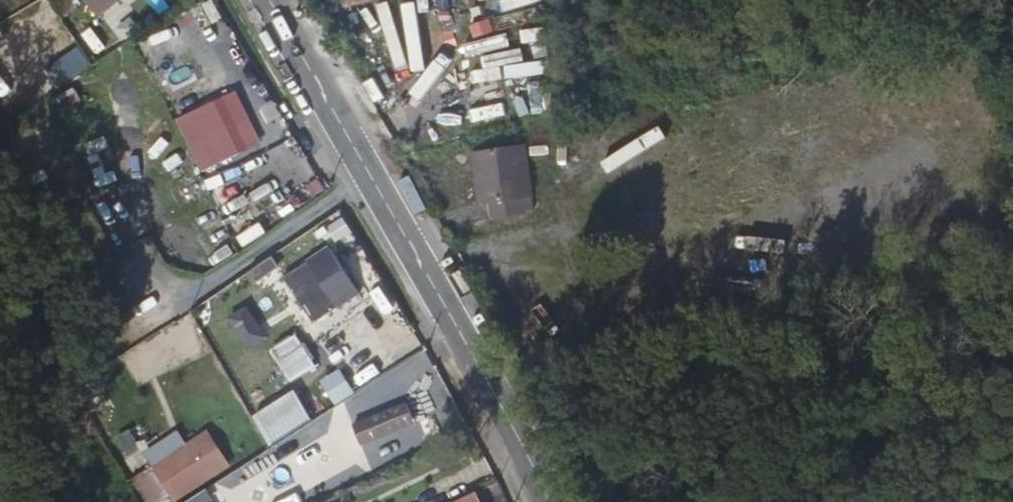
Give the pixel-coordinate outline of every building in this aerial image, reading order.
[(51,3),(65,24),(66,26),(95,8),(88,0),(49,0),(51,3)] [(95,8),(100,15),(119,0),(88,0),(95,8)] [(351,10),(392,0),(348,0),(351,10)] [(483,11),(487,36),(517,32),(514,7),(483,11)] [(78,46),(44,72),(58,91),(92,65),(78,46)] [(412,90),(433,66),(422,56),(400,80),(412,90)] [(504,67),(504,80),(543,80),(543,66),(504,67)] [(467,90),(470,102),(494,96),(491,84),(467,90)] [(63,119),(84,112),(78,90),(56,96),(63,119)] [(196,128),(215,115),(208,105),(189,118),(196,128)] [(443,120),(446,135),(511,123),(508,108),(443,120)] [(568,139),(564,119),(545,123),(545,129),(557,127),(561,141),(568,139)] [(248,149),(234,121),(199,138),(206,152),(219,146),(226,160),(248,149)] [(557,127),(545,129),(542,130),(544,144),(561,141),(557,127)] [(480,155),(487,201),(531,195),(525,148),(480,155)] [(478,202),(487,201),(480,155),(472,156),(478,202)] [(231,200),(213,163),(202,168),(221,205),(231,200)] [(243,188),(269,181),(266,168),(239,175),(243,188)] [(228,234),(255,223),(244,195),(217,206),(228,234)] [(359,292),(336,258),(319,269),(342,304),(359,292)] [(343,366),(356,389),(392,368),(379,346),(343,366)] [(326,351),(315,356),(326,375),(336,369),(326,351)] [(321,416),(326,425),(355,406),(350,397),(332,408),(321,416)] [(415,424),(407,404),(354,425),(362,445),(415,424)] [(153,443),(142,422),(129,429),(141,450),(153,443)] [(166,488),(153,467),(134,478),(150,501),(161,501),(171,495),(166,488)] [(476,493),(457,501),(481,501),(476,493)]
